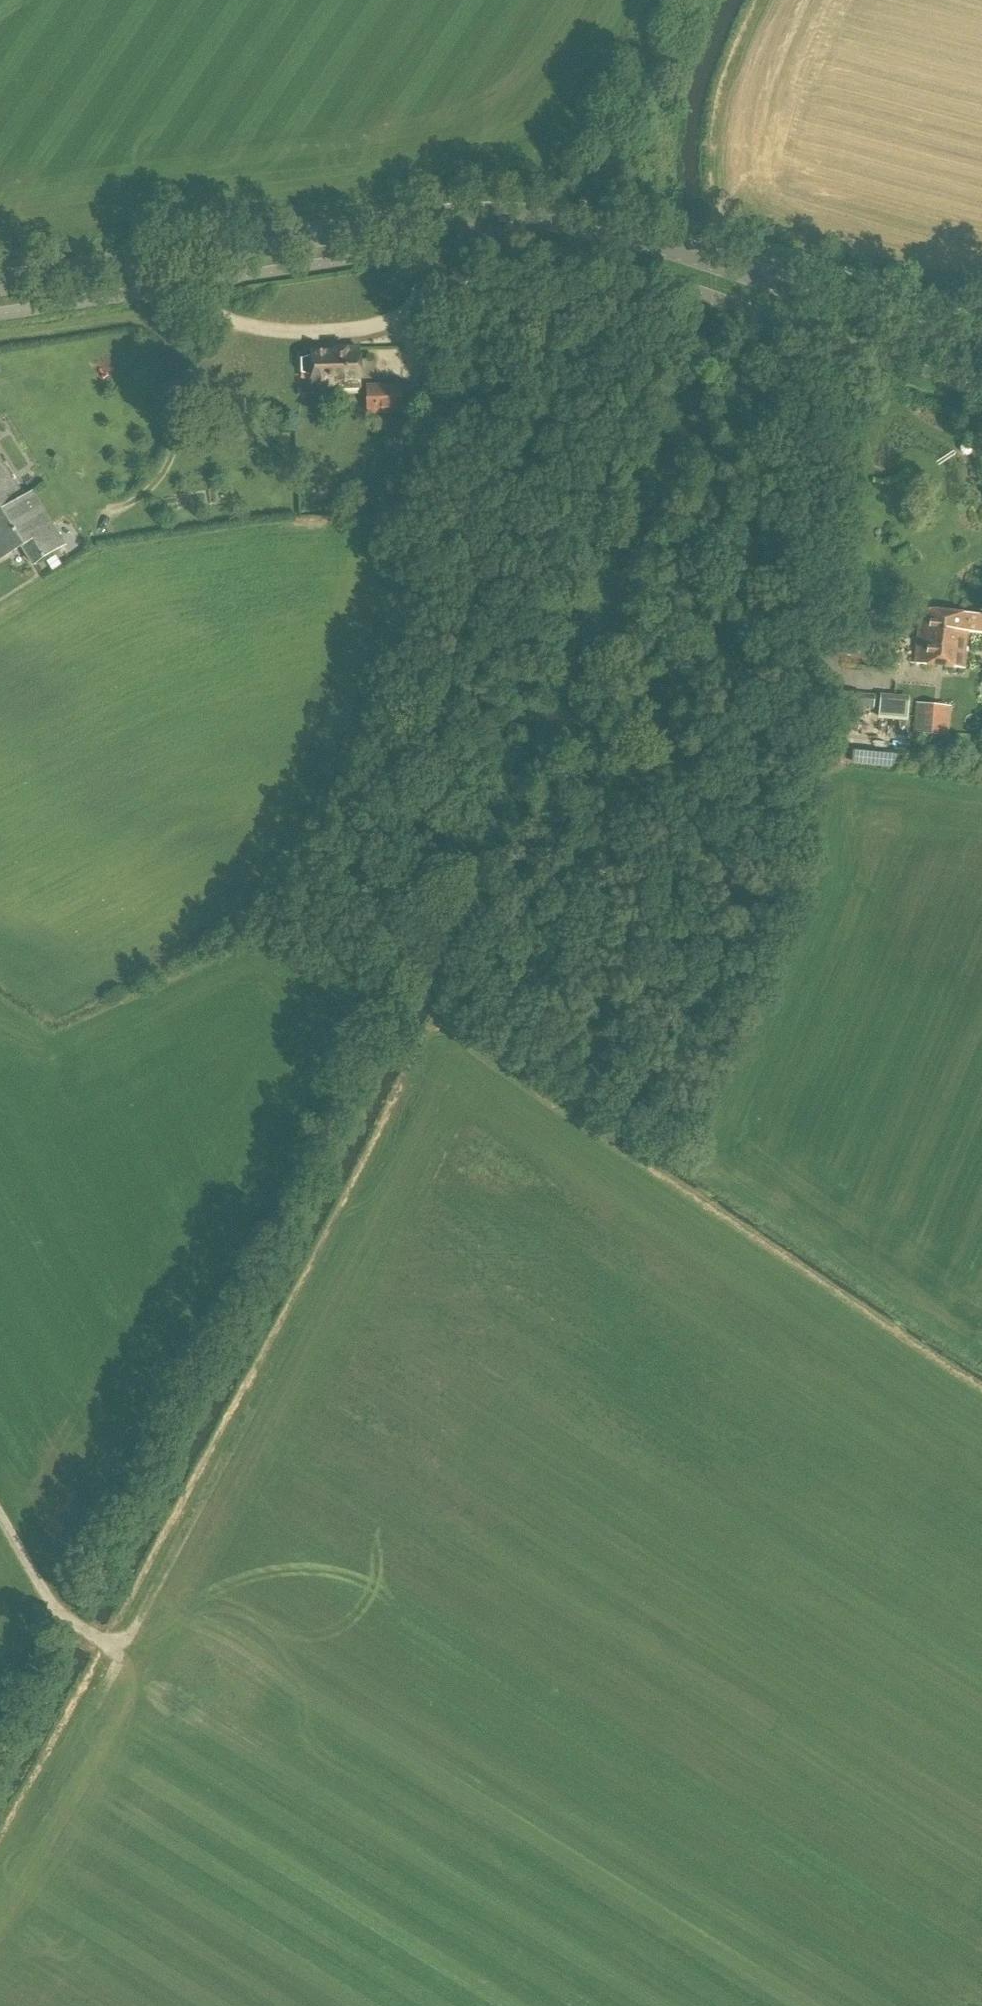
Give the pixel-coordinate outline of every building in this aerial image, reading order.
[(312,389),(360,387),(359,349),(335,350),(335,352),(311,352),(311,356),(301,359),(301,374),(312,376),(312,389)] [(367,413),(403,412),(402,386),(366,387),(367,413)] [(0,460),(0,559),(22,546),(34,565),(65,546),(31,493),(25,497),(0,460)] [(915,664),(963,669),(967,632),(981,633),(981,615),(921,609),(915,664)] [(858,731),(861,696),(841,694),(839,729),(858,731)] [(911,700),(881,697),(879,721),(909,724),(911,700)] [(947,736),(950,706),(917,703),(914,732),(947,736)]
